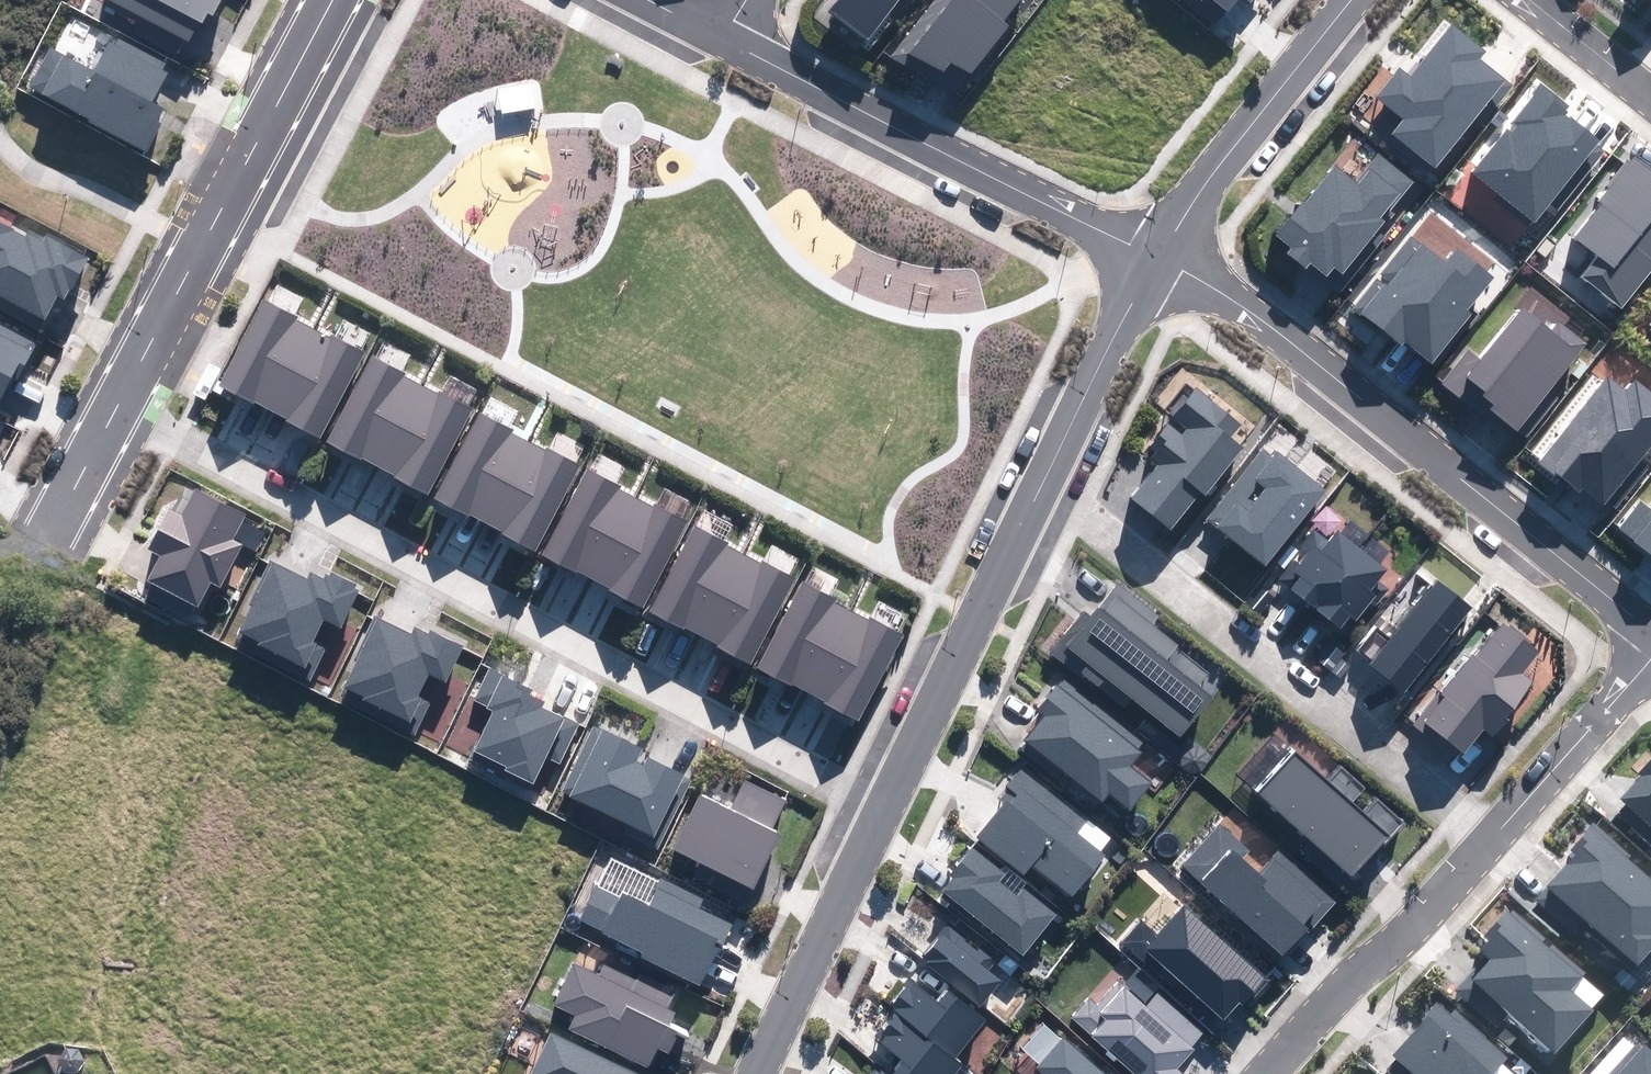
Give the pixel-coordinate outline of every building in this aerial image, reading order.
[(188,39),(198,21),(205,25),(218,0),(113,0),(188,39)] [(830,11),(865,39),(896,0),(839,0),(830,11)] [(891,56),(933,81),(943,71),(950,62),(972,73),(1010,26),(1002,20),(1018,0),(978,0),(977,1),(976,0),(936,0),(891,56)] [(1237,17),(1251,0),(1216,0),(1237,17)] [(1484,52),(1453,26),(1410,77),(1401,70),(1378,97),(1405,119),(1394,133),(1434,166),(1472,120),(1479,125),(1512,86),(1478,59),(1484,52)] [(50,51),(31,87),(148,148),(167,112),(151,104),(171,66),(114,36),(94,74),(50,51)] [(1544,87),(1473,172),(1534,222),(1550,203),(1557,208),(1607,147),(1563,111),(1567,106),(1544,87)] [(1333,168),(1277,235),(1292,247),(1287,252),(1306,268),(1311,262),(1325,274),(1333,264),(1342,271),(1384,221),(1379,217),(1411,179),(1381,155),(1355,186),(1333,168)] [(1633,157),(1599,198),(1604,202),(1559,256),(1622,307),(1650,272),(1650,171),(1633,157)] [(46,232),(41,241),(29,234),(26,240),(0,226),(0,297),(44,320),(57,295),(64,299),(88,254),(46,232)] [(1382,275),(1356,307),(1400,343),(1404,338),(1431,361),(1470,314),(1465,310),(1492,278),(1458,250),(1445,265),(1412,238),(1382,275)] [(263,301),(219,385),(253,402),(254,400),(271,409),(312,330),(294,321),(295,318),(263,301)] [(1469,352),(1443,382),(1479,412),(1485,404),(1525,437),(1558,398),(1548,390),(1586,345),(1537,305),(1529,316),(1523,311),(1481,362),(1469,352)] [(0,325),(0,399),(12,375),(19,378),(37,344),(0,325)] [(312,330),(271,409),(288,418),(287,421),(320,438),(365,353),(331,335),(329,339),(312,330)] [(369,357),(325,441),(359,459),(361,456),(378,465),(419,387),(400,377),(402,374),(369,357)] [(1539,461),(1578,493),(1584,486),(1613,509),(1648,467),(1639,459),(1650,444),(1650,393),(1635,380),(1625,392),(1607,378),(1539,461)] [(419,387),(378,465),(395,474),(393,477),(426,495),(471,409),(438,392),(436,396),(419,387)] [(1241,423),(1196,388),(1150,446),(1165,458),(1133,498),(1171,528),(1200,490),(1204,494),(1242,446),(1230,437),(1241,423)] [(478,413),(434,498),(468,515),(469,513),(486,521),(527,443),(509,433),(511,430),(478,413)] [(527,443),(486,521),(503,530),(502,534),(535,551),(580,465),(546,448),(544,452),(527,443)] [(1273,457),(1263,449),(1208,520),(1265,564),(1324,489),(1277,452),(1273,457)] [(583,470),(539,555),(573,572),(575,570),(592,579),(633,500),(614,491),(616,487),(583,470)] [(243,511),(195,488),(182,517),(169,511),(151,550),(162,555),(148,583),(198,606),(210,581),(220,586),(240,543),(230,538),(243,511)] [(633,500),(592,579),(609,588),(607,591),(640,608),(685,522),(652,505),(650,509),(633,500)] [(1621,527),(1650,551),(1650,510),(1641,502),(1621,527)] [(693,528),(649,612),(683,630),(684,627),(701,636),(742,557),(724,548),(726,545),(693,528)] [(1385,570),(1338,533),(1329,544),(1315,533),(1303,548),(1310,554),(1299,569),(1292,563),(1279,580),(1340,627),(1352,613),(1357,617),(1376,593),(1370,589),(1385,570)] [(742,557),(701,636),(719,645),(717,648),(750,665),(795,580),(761,563),(759,566),(742,557)] [(255,604),(238,639),(276,657),(273,664),(311,682),(327,649),(311,642),(323,617),(341,626),(358,592),(354,590),(356,585),(332,574),(328,582),(312,575),(309,580),(271,562),(252,603),(255,604)] [(1438,580),(1371,666),(1405,692),(1472,606),(1438,580)] [(801,583),(757,667),(791,685),(792,682),(809,691),(850,613),(832,603),(834,600),(801,583)] [(1158,617),(1117,584),(1091,617),(1084,612),(1053,651),(1123,706),(1131,696),(1179,735),(1219,686),(1176,651),(1179,647),(1151,625),(1158,617)] [(850,613),(809,691),(827,700),(825,704),(858,721),(903,635),(869,618),(867,622),(850,613)] [(413,634),(379,618),(343,694),(353,699),(350,704),(414,734),(429,702),(416,696),(427,673),(446,682),(463,647),(430,631),(429,635),(416,628),(413,634)] [(1473,656),(1414,725),(1457,761),(1484,728),(1489,732),(1532,681),(1520,671),(1537,651),(1504,623),(1475,658),(1473,656)] [(531,689),(490,670),(476,699),(495,708),(472,758),(531,786),(545,758),(559,764),(577,726),(541,710),(545,703),(528,695),(531,689)] [(1148,741),(1065,676),(1038,710),(1046,716),(1026,741),(1102,801),(1108,792),(1130,809),(1150,784),(1128,767),(1148,741)] [(640,748),(594,726),(562,791),(628,823),(624,832),(658,849),(691,780),(648,759),(645,767),(633,762),(640,748)] [(1292,751),(1254,792),(1350,878),(1401,822),(1376,800),(1363,814),(1351,803),(1364,789),(1342,769),(1328,784),(1292,751)] [(1618,799),(1626,806),(1619,814),(1650,842),(1650,761),(1618,799)] [(1108,840),(1021,771),(1007,787),(1014,793),(978,838),(1023,873),(1032,862),(1073,895),(1103,857),(1098,853),(1108,840)] [(702,796),(675,853),(755,890),(781,835),(771,830),(784,802),(744,782),(731,810),(702,796)] [(1595,825),(1574,850),(1579,854),(1549,888),(1637,964),(1650,948),(1650,881),(1626,860),(1630,856),(1595,825)] [(1219,826),(1183,865),(1283,956),(1333,901),(1278,852),(1258,875),(1241,859),(1248,851),(1219,826)] [(1055,914),(972,848),(952,873),(957,876),(944,893),(1022,955),(1055,914)] [(611,857),(580,922),(643,952),(641,957),(701,985),(730,924),(699,909),(703,900),(611,857)] [(1141,923),(1123,943),(1216,1027),(1240,1001),(1246,1006),(1268,981),(1185,906),(1157,937),(1141,923)] [(1490,956),(1459,991),(1496,1024),(1508,1011),(1555,1052),(1593,1010),(1570,989),(1581,976),(1509,913),(1478,947),(1490,956)] [(996,961),(947,923),(936,937),(939,939),(923,960),(980,1005),(999,981),(987,972),(996,961)] [(576,1014),(570,1028),(648,1065),(657,1046),(669,1052),(678,1032),(666,1026),(672,1013),(666,1010),(672,998),(603,965),(598,975),(577,965),(558,1005),(576,1014)] [(1072,1018),(1135,1073),(1181,1073),(1182,1073),(1176,1068),(1193,1050),(1190,1048),(1202,1034),(1131,970),(1097,1007),(1089,1000),(1072,1018)] [(913,982),(892,1009),(894,1011),(898,1014),(955,1060),(986,1022),(947,991),(938,1003),(913,982)] [(1438,1004),(1393,1055),(1416,1073),(1492,1073),(1508,1056),(1455,1011),(1451,1015),(1438,1004)] [(955,1060),(898,1014),(877,1041),(902,1060),(892,1072),(895,1073),(955,1073),(963,1065),(955,1060)] [(551,1032),(531,1073),(639,1073),(551,1032)] [(1064,1039),(1036,1069),(1041,1073),(1103,1073),(1064,1039)] [(1639,1043),(1611,1073),(1650,1073),(1650,1054),(1639,1043)] [(55,1064),(60,1073),(78,1073),(83,1066),(77,1054),(63,1053),(55,1064)]
